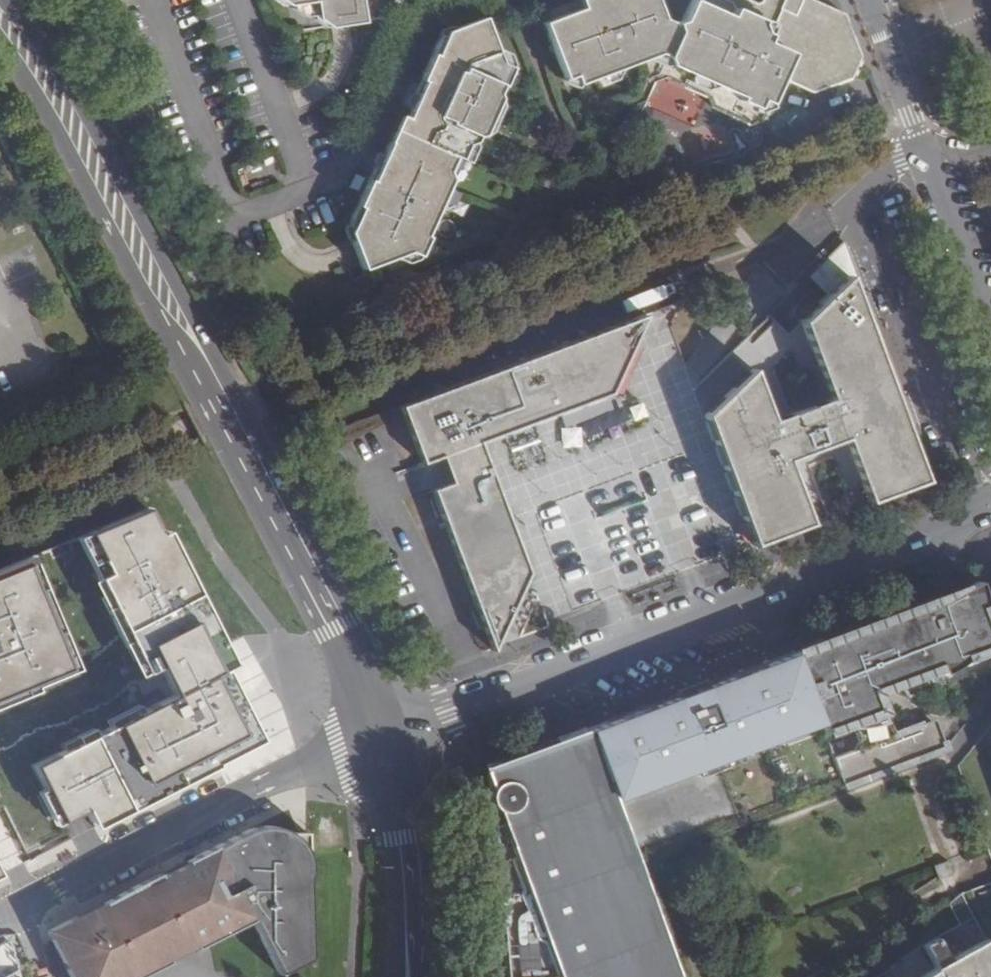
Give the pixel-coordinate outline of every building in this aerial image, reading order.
[(333,26),(343,25),(358,22),(354,0),(308,0),(310,14),(333,26)] [(845,15),(811,0),(690,0),(681,21),(672,25),(661,19),(654,0),(578,0),(580,8),(541,23),(561,75),(571,72),(574,81),(655,50),(666,56),(671,65),(740,96),(739,100),(754,106),(758,97),(769,101),(775,85),(788,80),(814,93),(850,78),(860,54),(845,15)] [(362,264),(362,265),(402,248),(416,255),(424,236),(421,229),(444,178),(442,173),(449,156),(455,158),(462,142),(474,138),(507,65),(497,61),(480,13),(449,25),(453,35),(447,37),(440,34),(433,52),(428,50),(415,78),(420,81),(404,118),(393,112),(381,139),(386,141),(381,152),(372,173),(367,181),(363,179),(352,202),(357,205),(347,228),(357,251),(362,264)] [(829,255),(838,264),(852,249),(848,239),(847,237),(829,255)] [(838,264),(829,255),(813,271),(830,289),(851,269),(908,421),(915,418),(852,249),(838,264)] [(707,411),(756,542),(815,519),(792,456),(848,435),(871,497),(929,475),(925,466),(908,421),(851,269),(830,289),(803,316),(833,394),(776,416),(756,362),(707,411)] [(641,309),(456,381),(397,403),(492,648),(527,570),(477,439),(606,390),(641,309)] [(180,700),(44,768),(72,826),(99,813),(108,829),(274,747),(237,674),(248,669),(220,613),(181,535),(173,539),(159,510),(87,546),(153,678),(166,672),(180,700)] [(0,578),(0,710),(88,672),(40,561),(0,578)] [(985,597),(980,580),(974,584),(950,593),(940,595),(935,601),(947,596),(960,633),(986,623),(983,614),(985,602),(985,597)] [(833,757),(844,787),(946,748),(939,728),(926,723),(889,737),(882,718),(888,716),(873,691),(897,681),(901,689),(990,655),(990,637),(986,623),(960,633),(947,596),(935,601),(794,654),(823,730),(848,721),(857,742),(853,750),(833,757)] [(792,651),(587,728),(613,797),(819,720),(792,651)] [(901,689),(915,695),(990,668),(990,655),(901,689)] [(618,812),(613,797),(587,728),(540,746),(480,768),(489,793),(490,801),(494,806),(493,807),(506,976),(680,976),(618,812)] [(312,959),(308,833),(302,834),(294,834),(291,833),(276,826),(273,826),(270,826),(264,826),(250,829),(186,861),(187,864),(160,877),(158,874),(102,902),(104,906),(77,919),(76,917),(47,931),(70,976),(138,976),(251,920),(279,975),(312,959)] [(10,941),(0,946),(0,976),(20,976),(10,941)] [(946,976),(990,976),(990,949),(946,976)]
